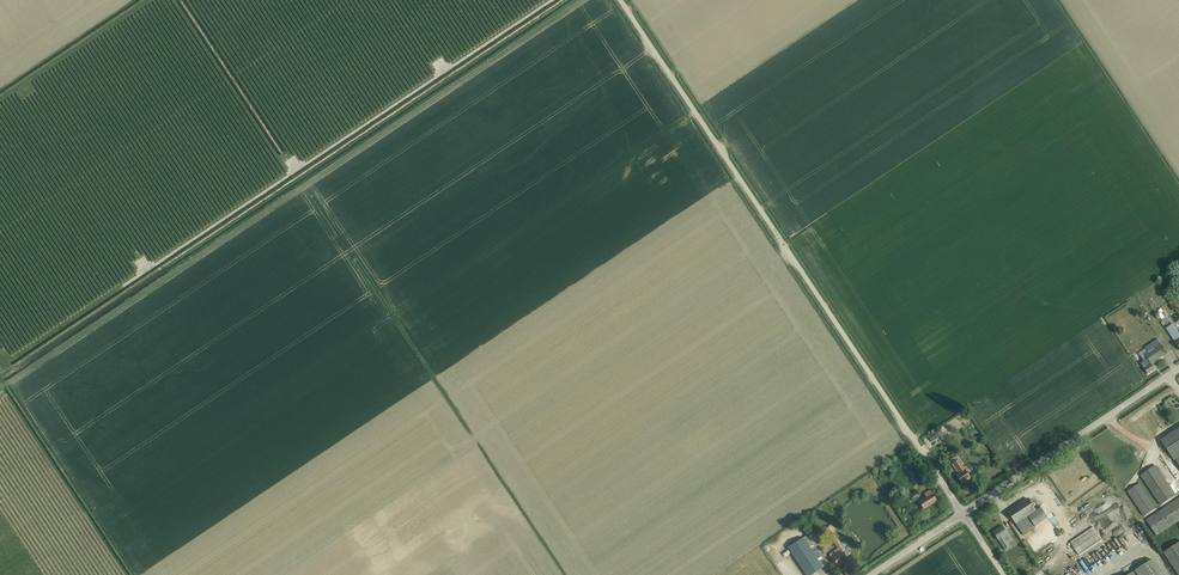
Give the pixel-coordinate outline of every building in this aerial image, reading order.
[(1170,311),(1166,314),(1171,322),(1175,319),(1170,311)] [(1167,329),(1178,347),(1178,334),(1173,325),(1172,325),(1167,329)] [(1152,364),(1168,354),(1161,344),(1145,355),(1147,358),(1143,360),(1148,367),(1145,369),(1148,374),(1155,369),(1152,364)] [(1152,396),(1124,414),(1128,421),(1157,403),(1152,396)] [(1165,404),(1162,406),(1168,416),(1172,413),(1165,404)] [(1153,413),(1162,424),(1165,422),(1156,410),(1153,413)] [(1161,440),(1174,461),(1175,460),(1178,466),(1178,428),(1161,440)] [(936,432),(928,437),(931,442),(940,437),(936,432)] [(962,484),(970,479),(955,456),(950,460),(960,474),(956,476),(962,484)] [(910,463),(904,467),(913,481),(919,477),(910,463)] [(1156,466),(1141,476),(1161,506),(1176,495),(1156,466)] [(1140,484),(1127,492),(1144,517),(1157,509),(1140,484)] [(924,510),(936,501),(929,491),(924,494),(926,497),(919,502),(924,510)] [(913,501),(919,497),(916,492),(910,497),(913,501)] [(1146,520),(1157,536),(1178,521),(1178,498),(1146,520)] [(1029,499),(1008,512),(1016,524),(1023,535),(1035,527),(1048,518),(1042,509),(1037,512),(1029,499)] [(1096,508),(1110,503),(1108,499),(1095,504),(1096,508)] [(1069,533),(1072,536),(1081,530),(1078,526),(1069,533)] [(830,527),(825,530),(832,540),(838,548),(829,554),(832,558),(838,567),(847,561),(841,552),(845,550),(849,547),(845,541),(841,544),(830,527)] [(1008,542),(1011,540),(1003,527),(994,532),(999,540),(1005,550),(1011,547),(1008,542)] [(1094,527),(1070,542),(1080,556),(1103,541),(1094,527)] [(823,568),(803,538),(788,548),(806,574),(812,574),(823,568)] [(1164,553),(1178,574),(1178,543),(1164,553)] [(1153,560),(1135,571),(1130,574),(1129,574),(1163,574),(1153,560)]
